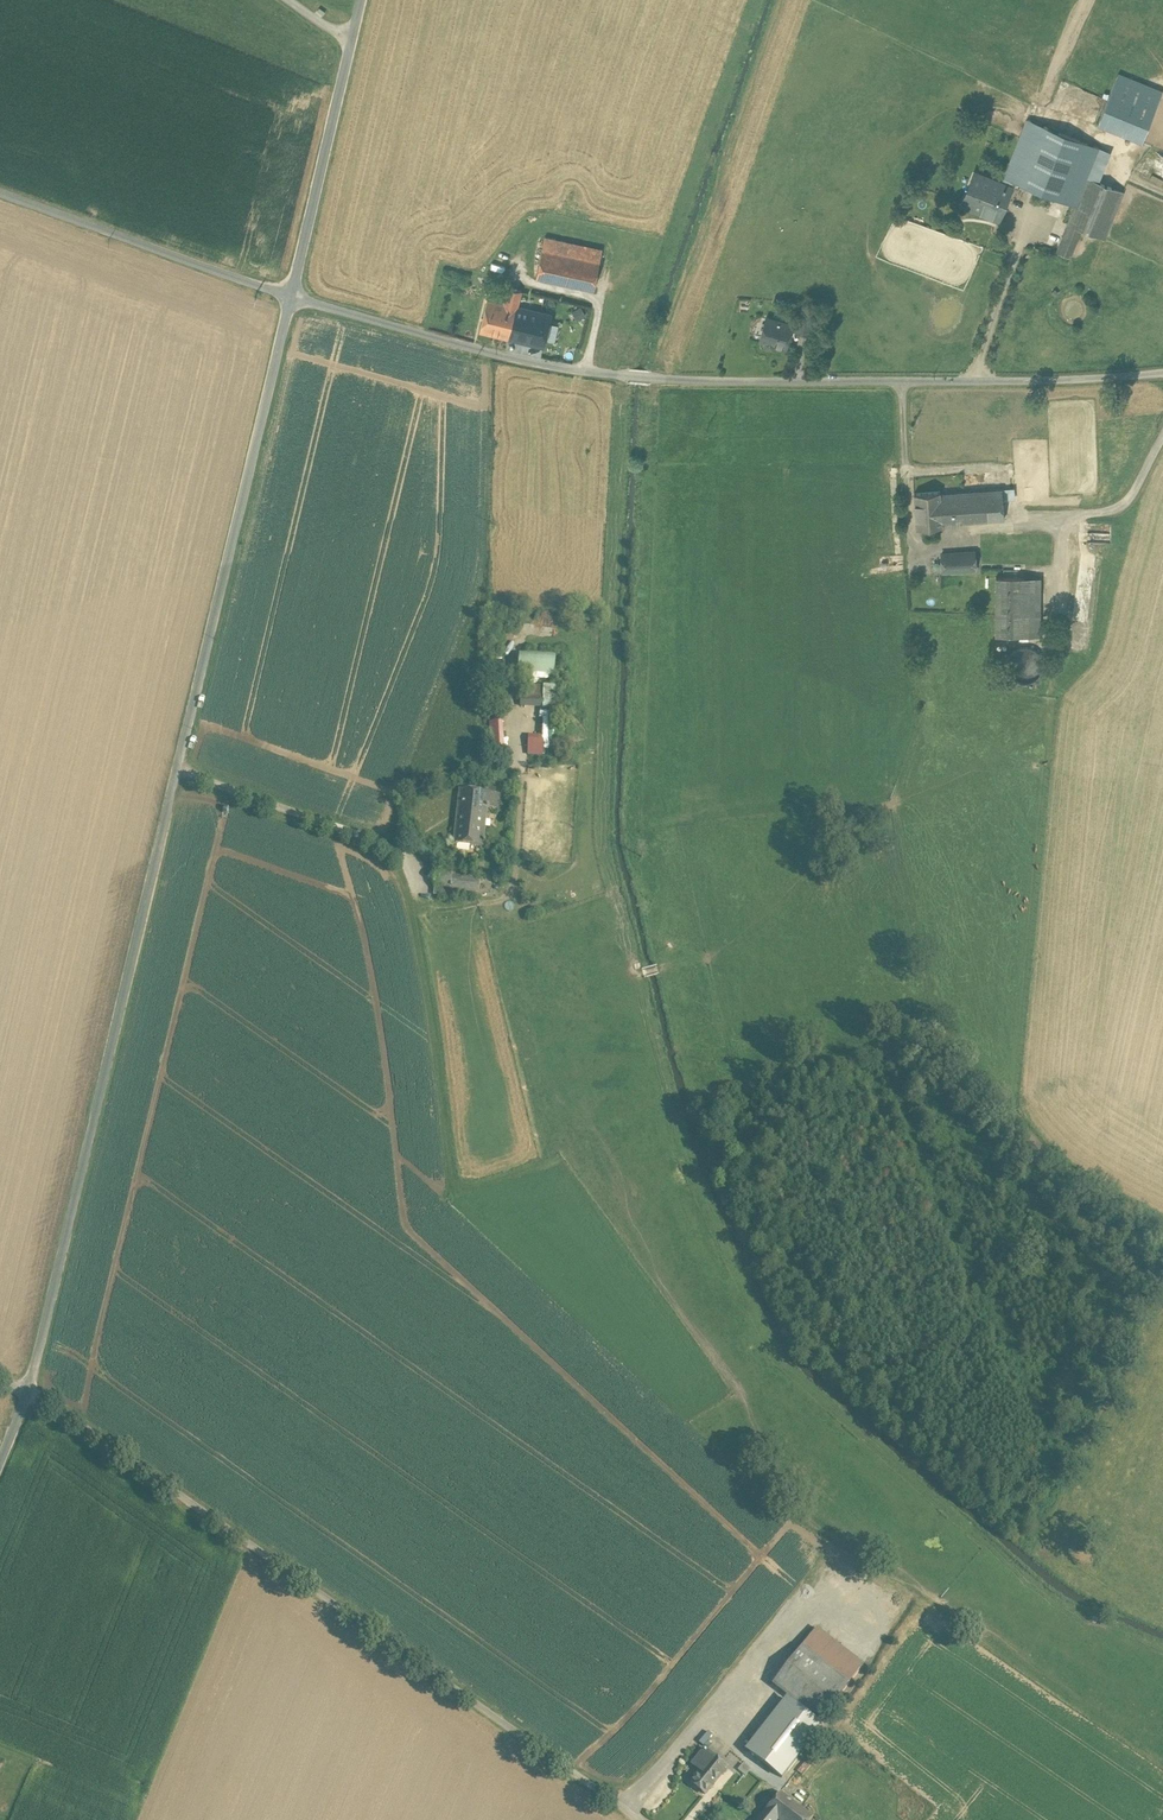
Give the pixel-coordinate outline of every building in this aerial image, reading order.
[(1162,92),(1118,74),(1098,124),(1143,141),(1162,92)] [(1100,147),(1027,118),(1004,176),(1014,180),(1076,204),(1077,205),(1088,177),(1100,147)] [(1001,182),(974,171),(961,204),(999,219),(1012,186),(1014,180),(1004,176),(1001,182)] [(1123,191),(1088,177),(1077,205),(1076,204),(1069,223),(1082,228),(1105,237),(1123,191)] [(1082,228),(1069,223),(1058,250),(1071,255),(1082,228)] [(565,240),(545,236),(543,248),(563,252),(565,240)] [(602,248),(565,240),(563,252),(600,260),(602,248)] [(563,252),(543,248),(537,276),(594,289),(600,260),(563,252)] [(522,290),(508,286),(504,303),(518,306),(522,290)] [(504,303),(488,299),(480,330),(510,337),(518,306),(504,303)] [(578,318),(586,314),(581,305),(573,309),(578,318)] [(518,306),(510,337),(543,345),(551,314),(518,306)] [(815,313),(800,309),(794,329),(809,333),(815,313)] [(792,324),(766,317),(760,339),(764,341),(765,344),(773,346),(776,344),(786,347),(792,324)] [(1002,489),(940,493),(943,525),(961,524),(960,521),(1004,518),(1002,489)] [(940,491),(914,492),(917,527),(943,525),(940,493),(940,491)] [(975,550),(953,552),(955,570),(976,569),(975,550)] [(953,552),(942,553),(943,571),(955,570),(953,552)] [(1041,577),(997,576),(996,634),(1040,635),(1041,577)] [(1042,671),(1044,664),(1042,658),(1038,652),(1033,648),(1026,647),(1019,648),(1013,652),(1009,658),(1008,665),(1009,672),(1013,677),(1019,681),(1026,683),(1033,681),(1039,677),(1042,671)] [(555,657),(521,656),(520,675),(554,677),(555,657)] [(544,687),(521,686),(521,697),(544,698),(544,687)] [(544,698),(521,697),(520,705),(543,706),(544,698)] [(544,736),(529,736),(528,755),(543,756),(543,748),(554,749),(555,719),(550,718),(551,710),(542,710),(542,718),(545,718),(544,736)] [(493,755),(505,755),(503,721),(491,722),(493,755)] [(500,795),(460,789),(454,843),(483,847),(484,843),(485,844),(486,841),(484,840),(487,808),(499,810),(500,795)] [(453,872),(436,870),(435,885),(450,887),(451,887),(452,875),(453,872)] [(470,877),(452,875),(451,887),(468,889),(470,877)] [(480,879),(470,877),(468,889),(479,890),(480,879)] [(450,887),(435,885),(434,895),(449,896),(450,887)] [(848,1683),(802,1647),(772,1684),(819,1721),(848,1683)] [(786,1699),(746,1750),(781,1777),(822,1725),(786,1699)] [(700,1742),(705,1746),(712,1735),(707,1731),(700,1742)] [(727,1767),(705,1748),(692,1764),(700,1771),(691,1782),(705,1794),(727,1767)] [(778,1819),(793,1802),(780,1792),(757,1819),(778,1819)] [(778,1819),(779,1819),(810,1819),(813,1817),(793,1802),(778,1819)]
